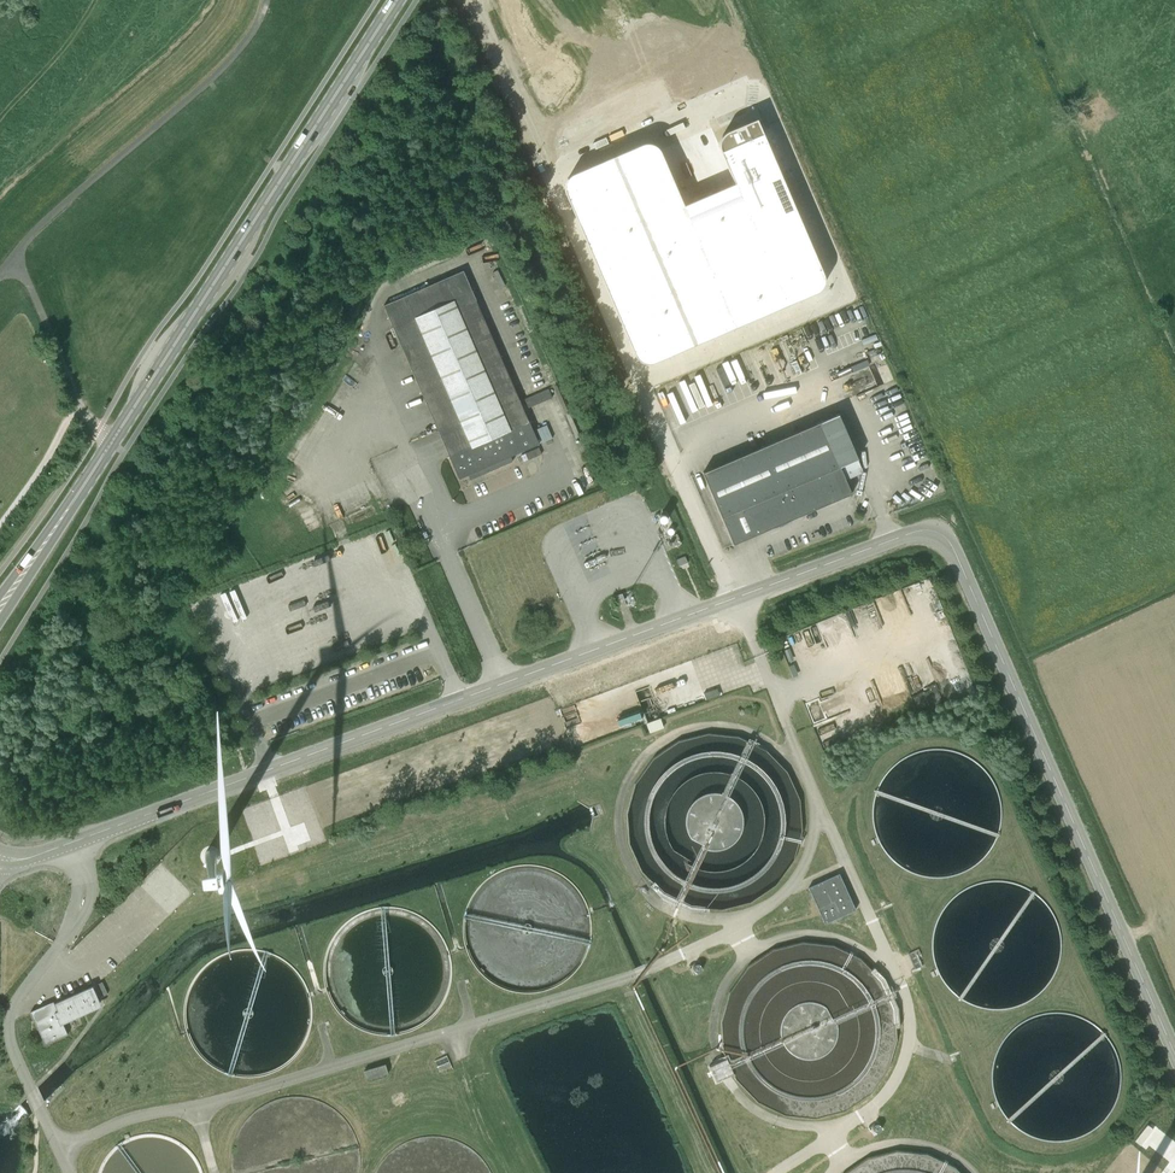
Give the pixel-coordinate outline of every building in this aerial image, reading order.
[(566,194),(635,354),(636,356),(637,358),(638,359),(640,361),(641,362),(643,362),(643,363),(645,363),(647,364),(649,364),(651,364),(653,363),(654,363),(655,362),(815,293),(817,293),(819,292),(820,290),(821,289),(823,287),(823,285),(824,283),(824,282),(825,280),(824,278),(824,276),(823,274),(763,134),(763,133),(758,122),(757,119),(756,120),(739,127),(733,130),(732,130),(731,131),(729,131),(728,131),(727,132),(726,133),(725,134),(724,134),(723,135),(722,136),(722,137),(721,138),(721,140),(720,141),(720,142),(720,143),(720,144),(720,146),(720,147),(720,148),(720,149),(721,151),(721,152),(735,184),(684,205),(661,153),(661,151),(660,150),(658,148),(657,147),(655,146),(653,145),(651,144),(649,144),(647,144),(645,144),(644,144),(642,145),(574,174),(572,175),(571,176),(569,177),(568,178),(567,180),(566,182),(565,184),(565,186),(565,188),(565,190),(565,192),(566,194)] [(511,456),(539,444),(463,271),(384,306),(459,479),(468,475),(470,480),(513,461),(511,456)] [(836,374),(838,379),(852,372),(850,367),(836,374)] [(529,405),(551,395),(548,387),(525,398),(529,405)] [(838,413),(704,471),(735,544),(852,493),(840,465),(857,458),(838,413)] [(677,534),(670,537),(675,546),(681,543),(677,534)] [(679,566),(689,562),(686,556),(676,560),(679,566)] [(619,607),(625,605),(621,594),(615,596),(619,607)] [(929,703),(927,698),(920,701),(918,695),(913,696),(917,707),(929,703)] [(660,718),(647,723),(650,732),(664,727),(660,718)] [(222,856),(222,855),(222,853),(221,851),(220,850),(219,848),(218,847),(217,846),(215,845),(213,845),(212,845),(210,845),(208,846),(207,846),(205,848),(204,849),(203,850),(203,852),(202,854),(202,856),(203,857),(203,859),(204,860),(205,862),(207,863),(208,864),(210,864),(212,865),(213,864),(215,864),(217,863),(218,862),(219,861),(220,860),(221,858),(222,856)] [(839,875),(808,889),(826,927),(856,913),(839,875)] [(59,1023),(98,1006),(90,988),(31,1014),(30,1012),(44,1045),(67,1035),(67,1034),(65,1035),(59,1023)] [(385,1064),(364,1071),(367,1080),(388,1074),(385,1064)] [(1148,1124),(1134,1141),(1140,1145),(1153,1129),(1150,1126),(1148,1124)]
